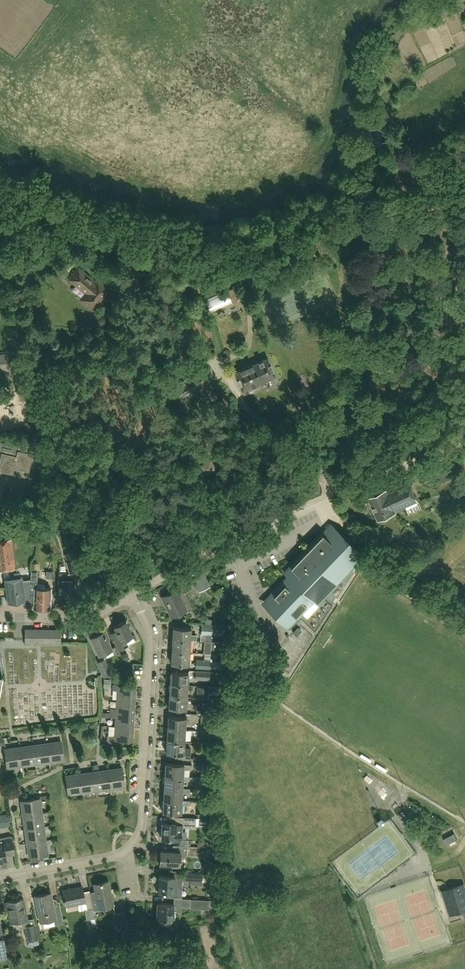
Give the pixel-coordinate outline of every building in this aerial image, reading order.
[(93,310),(110,289),(97,278),(95,281),(78,268),(68,280),(85,293),(80,300),(93,310)] [(227,291),(233,303),(239,301),(233,288),(227,291)] [(8,355),(8,353),(0,354),(0,370),(11,368),(9,361),(15,360),(14,355),(8,355)] [(267,357),(234,373),(242,391),(276,376),(267,357)] [(14,474),(15,468),(30,471),(34,454),(27,452),(29,446),(0,440),(0,470),(14,474)] [(200,465),(204,473),(208,475),(215,471),(215,467),(211,459),(200,465)] [(378,520),(406,507),(409,514),(420,509),(418,503),(418,502),(409,480),(369,498),(378,520)] [(461,485),(453,488),(456,496),(464,493),(461,485)] [(52,519),(54,529),(61,527),(59,517),(52,519)] [(307,606),(319,594),(323,598),(344,576),(364,555),(331,524),(311,545),(290,566),(294,570),(265,601),(277,612),(275,615),(275,616),(278,613),(290,625),(302,612),(301,612),(307,606)] [(9,570),(15,569),(11,539),(0,541),(0,571),(4,571),(5,580),(4,580),(8,603),(25,601),(25,603),(31,604),(31,597),(30,597),(31,583),(31,578),(23,580),(23,577),(10,579),(9,570)] [(414,553),(408,548),(397,540),(391,548),(402,556),(408,561),(414,553)] [(65,554),(67,561),(66,561),(69,572),(70,574),(77,571),(74,559),(72,552),(65,554)] [(202,570),(191,575),(197,588),(208,583),(202,570)] [(31,571),(31,578),(31,583),(30,597),(31,597),(31,604),(34,604),(34,608),(50,608),(51,588),(37,588),(37,571),(31,571)] [(68,573),(60,573),(58,602),(73,603),(74,580),(67,579),(68,573)] [(177,589),(162,597),(171,617),(187,610),(177,589)] [(125,620),(114,626),(116,630),(110,633),(118,650),(128,645),(125,639),(133,635),(125,620)] [(202,623),(201,627),(201,634),(205,634),(205,641),(211,642),(212,634),(213,632),(217,633),(217,624),(202,623)] [(173,627),(173,640),(190,640),(197,640),(197,634),(191,634),(191,628),(173,627)] [(298,628),(293,633),(297,637),(298,637),(297,636),(302,631),(298,628)] [(41,645),(41,643),(61,643),(61,629),(25,629),(25,643),(33,643),(33,645),(41,645)] [(103,631),(91,637),(100,655),(112,648),(103,631)] [(173,640),(172,652),(190,652),(190,640),(173,640)] [(205,649),(204,653),(211,653),(211,649),(214,649),(214,642),(211,642),(205,641),(205,649)] [(190,652),(172,652),(171,664),(189,665),(190,652)] [(105,658),(97,662),(104,677),(112,673),(105,658)] [(196,659),(195,668),(210,669),(210,660),(204,660),(196,659)] [(218,661),(217,669),(226,669),(226,661),(218,661)] [(203,680),(209,680),(210,671),(195,670),(195,679),(203,680)] [(171,672),(170,684),(188,685),(188,673),(171,672)] [(116,700),(136,701),(136,687),(117,686),(117,684),(113,684),(113,690),(117,690),(116,700)] [(170,684),(169,696),(187,697),(188,685),(170,684)] [(197,686),(197,697),(208,698),(208,686),(197,686)] [(187,697),(169,696),(169,708),(186,709),(187,697)] [(116,708),(111,708),(110,712),(110,713),(135,714),(136,701),(116,700),(116,708)] [(201,710),(199,709),(197,709),(196,713),(201,714),(207,714),(208,703),(202,702),(201,710)] [(135,714),(110,713),(110,717),(115,717),(115,727),(134,727),(135,714)] [(168,716),(167,728),(185,729),(186,717),(168,716)] [(114,736),(111,736),(110,736),(109,741),(115,742),(115,740),(134,741),(134,727),(115,727),(114,736)] [(167,728),(167,740),(185,741),(185,729),(167,728)] [(185,741),(167,740),(166,753),(178,753),(178,758),(190,758),(191,748),(184,748),(185,741)] [(47,743),(49,762),(64,760),(61,741),(47,743)] [(47,743),(33,745),(35,764),(49,762),(47,743)] [(33,745),(19,747),(21,766),(35,764),(33,745)] [(21,766),(19,747),(5,749),(7,768),(21,766)] [(165,763),(165,775),(183,776),(184,769),(192,769),(192,764),(165,763)] [(121,767),(107,769),(110,788),(124,786),(121,767)] [(110,788),(107,769),(93,771),(96,790),(110,788)] [(93,771),(80,773),(82,792),(96,790),(93,771)] [(82,792),(80,773),(65,775),(68,794),(82,792)] [(165,775),(164,787),(183,788),(183,781),(192,781),(192,776),(183,776),(165,775)] [(183,788),(164,787),(163,799),(182,800),(182,793),(191,793),(191,788),(183,788)] [(23,816),(42,813),(40,799),(21,801),(23,816)] [(182,800),(163,799),(163,811),(181,812),(182,805),(190,805),(190,800),(182,800)] [(207,817),(207,809),(198,808),(198,816),(207,817)] [(42,813),(23,816),(25,830),(44,827),(42,813)] [(0,815),(0,820),(4,819),(5,827),(11,826),(9,814),(0,815)] [(162,822),(161,838),(181,839),(182,827),(187,827),(187,825),(195,826),(196,817),(171,816),(171,822),(162,822)] [(46,841),(44,827),(25,830),(27,844),(46,841)] [(446,845),(457,839),(454,833),(443,839),(446,845)] [(2,865),(3,863),(7,862),(4,849),(13,847),(11,836),(0,838),(0,865),(2,865)] [(46,841),(27,844),(29,858),(48,855),(46,841)] [(207,847),(199,846),(187,846),(186,855),(206,856),(207,847)] [(158,857),(160,859),(160,864),(180,865),(181,851),(161,850),(161,852),(158,854),(158,857)] [(156,883),(156,891),(157,891),(157,890),(158,890),(158,891),(166,892),(166,896),(165,896),(182,897),(182,896),(180,896),(180,885),(182,885),(182,879),(190,879),(190,883),(201,884),(201,882),(201,873),(201,872),(179,872),(178,877),(174,877),(174,876),(167,876),(167,875),(167,876),(159,875),(158,883),(157,883),(156,883)] [(201,873),(201,882),(210,882),(211,882),(211,883),(215,883),(217,873),(215,873),(201,872),(201,873)] [(95,891),(90,892),(91,900),(93,908),(93,910),(99,909),(113,906),(109,881),(94,884),(95,891)] [(463,884),(448,889),(456,913),(463,910),(464,917),(464,889),(463,884)] [(82,886),(62,890),(64,898),(66,906),(85,902),(87,909),(93,908),(91,900),(90,892),(89,890),(83,892),(82,886)] [(51,893),(35,896),(40,922),(54,920),(54,922),(55,925),(56,925),(63,923),(60,908),(54,909),(51,893)] [(23,898),(6,902),(10,923),(22,921),(28,920),(28,919),(23,898)] [(173,898),(173,903),(157,903),(157,919),(174,919),(174,911),(181,912),(181,907),(190,907),(191,899),(191,898),(173,898)] [(190,907),(190,908),(202,909),(203,900),(191,899),(190,907)] [(87,909),(85,910),(87,919),(95,918),(93,910),(93,908),(87,909)] [(113,913),(117,930),(128,927),(125,910),(113,913)] [(28,920),(22,921),(24,927),(25,927),(27,941),(38,939),(34,918),(28,919),(28,920)]
